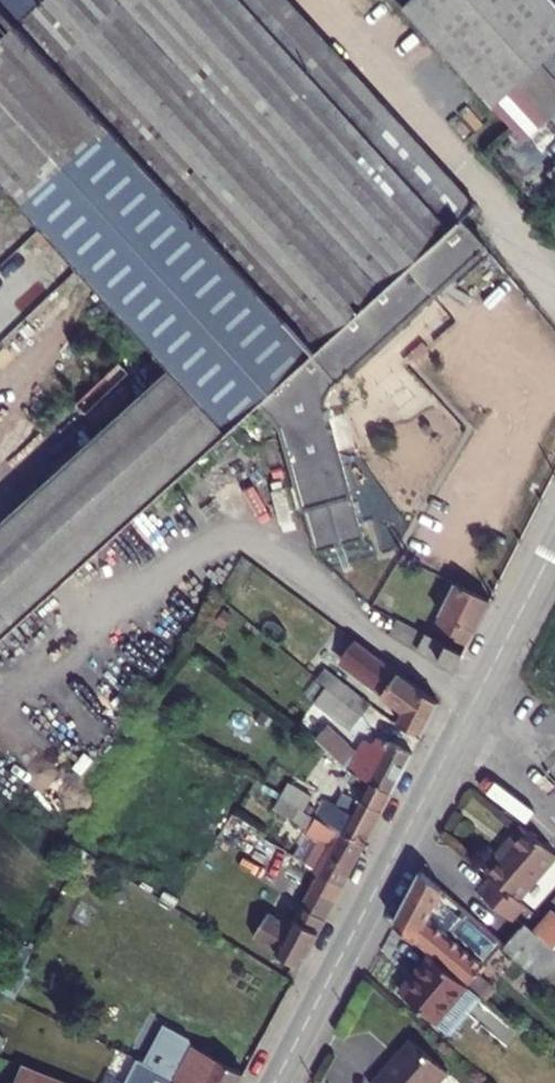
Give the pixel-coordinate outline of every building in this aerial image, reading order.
[(343,378),(486,248),(461,220),(475,208),(286,0),(0,0),(0,1),(343,378)] [(401,8),(492,108),(535,68),(536,67),(477,0),(409,0),(401,8)] [(536,67),(554,50),(554,3),(552,0),(477,0),(536,67)] [(173,366),(0,524),(0,530),(55,590),(260,404),(280,427),(315,553),(364,540),(326,404),(326,398),(328,393),(331,389),(343,378),(0,1),(0,176),(173,366)] [(492,108),(522,141),(554,111),(554,90),(535,68),(492,108)] [(55,590),(0,530),(0,640),(55,590)] [(490,600),(455,583),(433,629),(468,646),(490,600)] [(217,584),(210,592),(218,599),(225,591),(217,584)] [(426,634),(397,619),(389,635),(418,650),(426,634)] [(433,629),(429,636),(445,644),(464,653),(468,646),(433,629)] [(438,659),(445,644),(429,636),(426,634),(418,650),(438,659)] [(438,702),(356,640),(349,649),(344,644),(336,654),(384,691),(382,695),(404,711),(398,722),(421,736),(438,702)] [(464,653),(445,644),(438,659),(456,669),(464,653)] [(370,705),(325,669),(316,681),(326,688),(361,716),(370,705)] [(349,731),(361,716),(326,688),(314,703),(349,731)] [(356,753),(327,726),(315,738),(353,774),(391,795),(412,754),(377,737),(373,745),(364,741),(356,753)] [(365,844),(391,795),(353,774),(341,797),(339,796),(334,804),(324,799),(315,818),(365,844)] [(307,796),(285,782),(277,796),(299,809),(307,796)] [(299,809),(277,796),(271,807),(307,830),(292,855),(318,870),(317,873),(343,887),(365,844),(315,818),(314,819),(298,810),(299,809)] [(532,823),(494,868),(501,873),(488,889),(519,915),(532,900),(527,895),(554,862),(554,842),(532,823)] [(453,889),(431,870),(404,919),(446,954),(490,991),(496,996),(505,985),(486,968),(511,938),(471,904),(467,909),(450,895),(453,889)] [(301,966),(343,887),(317,873),(290,925),(266,912),(253,936),(301,966)] [(540,926),(533,921),(515,942),(554,976),(554,909),(540,926)] [(458,1028),(490,991),(446,954),(425,979),(421,975),(410,988),(458,1028)] [(156,1021),(149,1034),(169,1045),(165,1052),(183,1062),(174,1078),(183,1082),(239,1082),(244,1073),(193,1046),(189,1037),(156,1021)] [(422,1035),(399,1061),(404,1066),(427,1039),(422,1035)] [(381,1082),(383,1082),(444,1082),(459,1067),(427,1039),(404,1066),(399,1061),(381,1082)] [(22,1064),(14,1082),(70,1082),(22,1064)] [(174,1078),(157,1069),(151,1079),(159,1082),(183,1082),(174,1078)]
